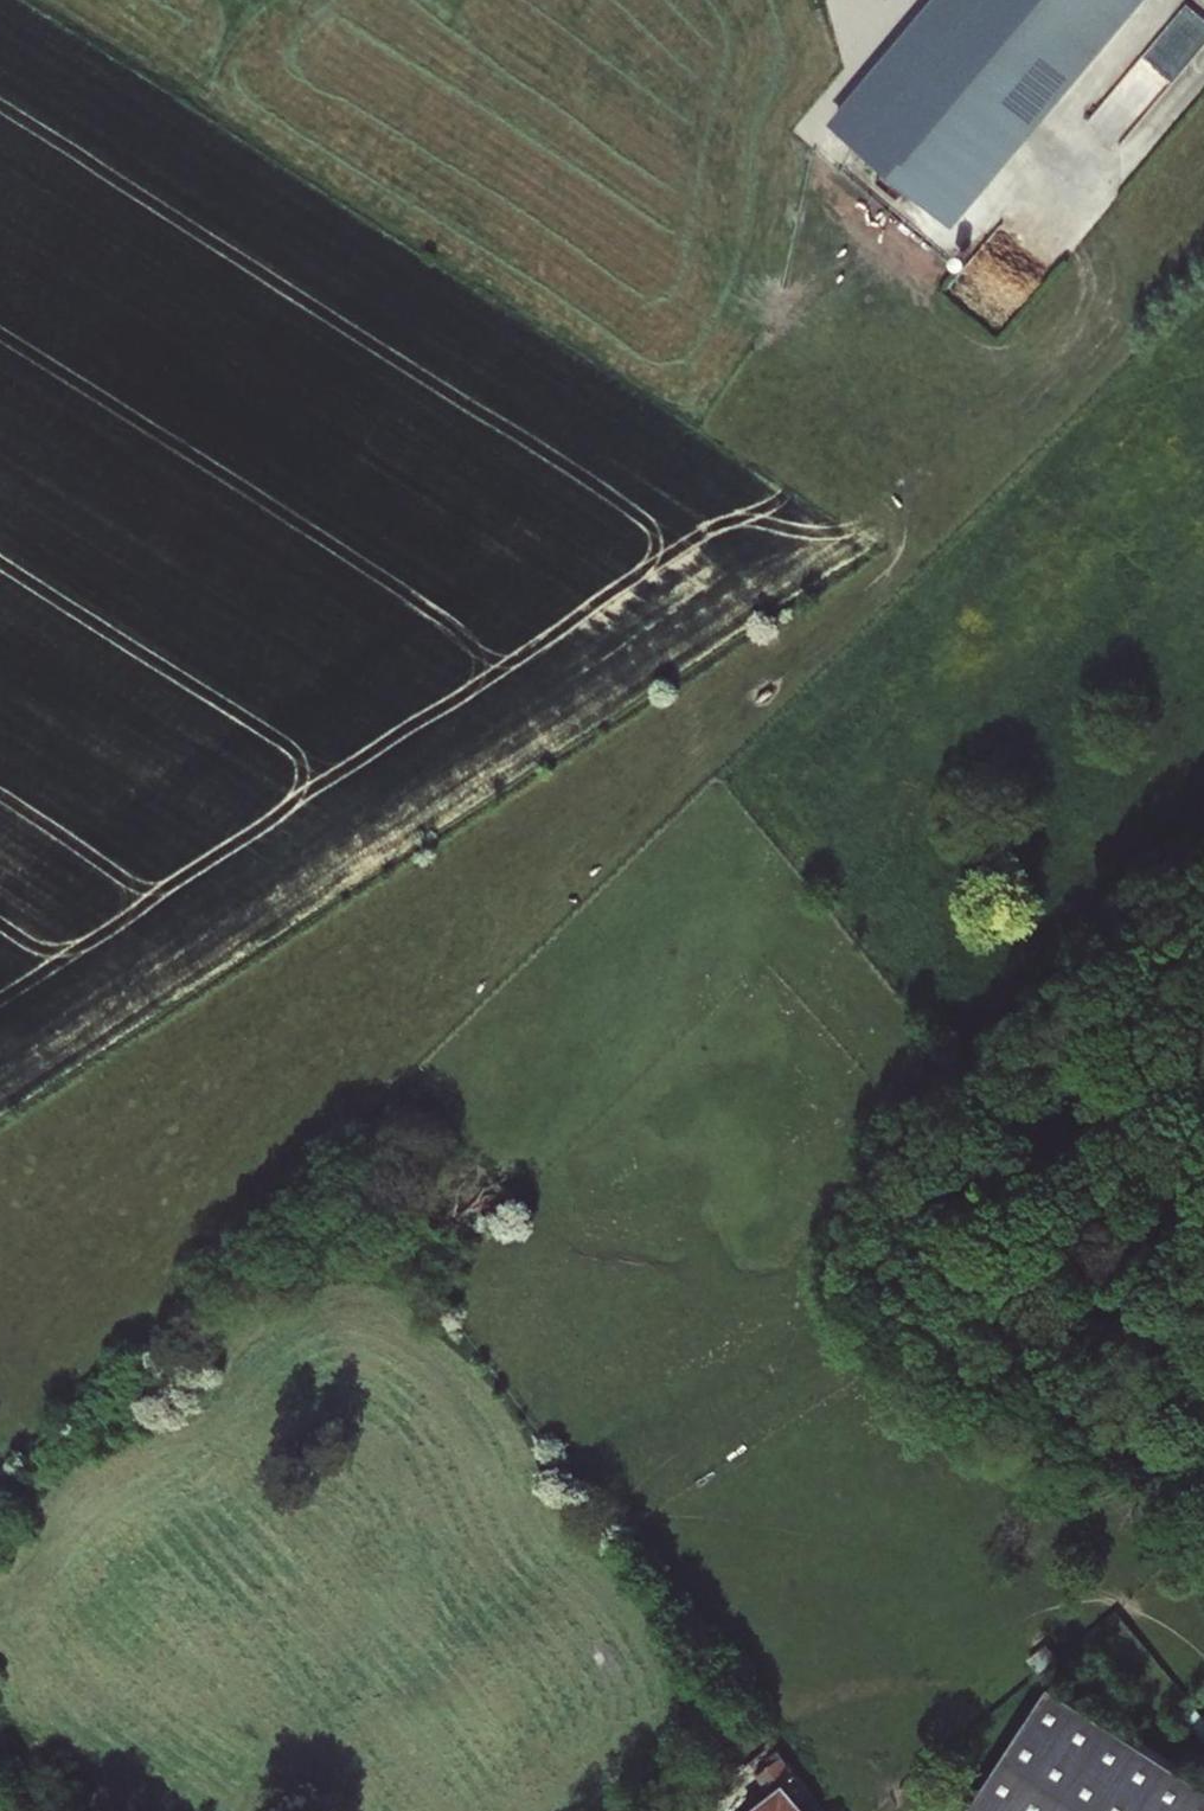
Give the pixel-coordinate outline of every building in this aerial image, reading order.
[(828,122),(954,227),(1144,0),(930,0),(828,122)] [(1045,1644),(1027,1660),(1038,1674),(1057,1658),(1045,1644)] [(1050,1685),(968,1810),(1203,1810),(1203,1787),(1050,1685)] [(1182,1713),(1203,1740),(1203,1717),(1193,1704),(1182,1713)] [(768,1757),(772,1764),(756,1775),(771,1793),(749,1810),(822,1810),(776,1750),(768,1757)] [(660,1810),(688,1810),(678,1797),(660,1810)]
